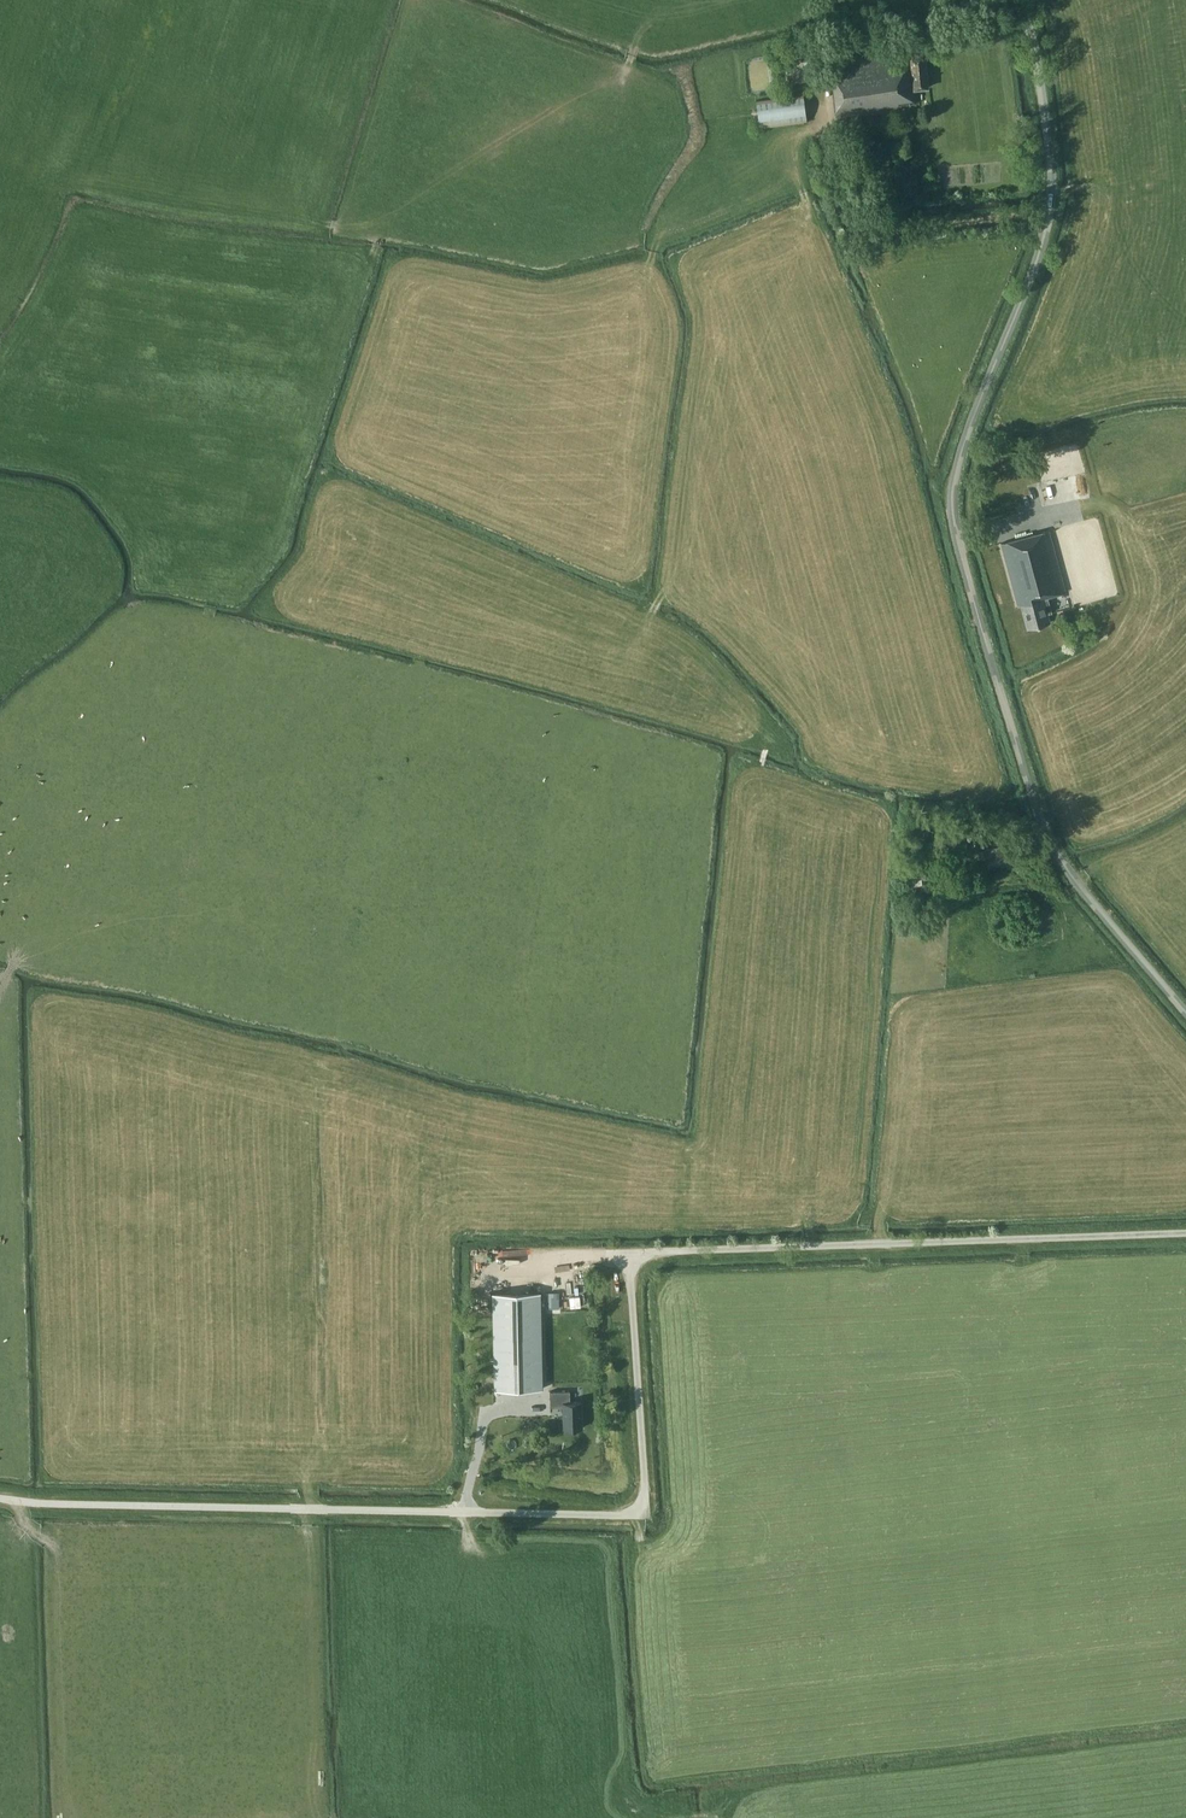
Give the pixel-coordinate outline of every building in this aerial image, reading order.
[(914,88),(928,87),(924,51),(909,52),(910,58),(906,58),(906,54),(830,64),(835,117),(901,107),(901,104),(915,102),(914,88)] [(807,120),(804,94),(757,100),(760,126),(807,120)] [(848,159),(846,145),(835,146),(838,161),(848,159)] [(1001,543),(1003,550),(1018,605),(1021,604),(1028,628),(1049,622),(1046,613),(1051,612),(1047,597),(1066,592),(1049,530),(1001,543)] [(989,845),(987,831),(973,832),(975,847),(989,845)] [(1010,849),(1010,846),(982,849),(985,869),(1000,867),(1000,865),(1009,864),(1009,863),(1023,861),(1021,848),(1010,849)] [(904,886),(922,884),(920,868),(903,870),(904,886)] [(542,1291),(493,1292),(494,1389),(544,1388),(542,1291)] [(563,1404),(563,1430),(582,1429),(582,1404),(563,1404)]
